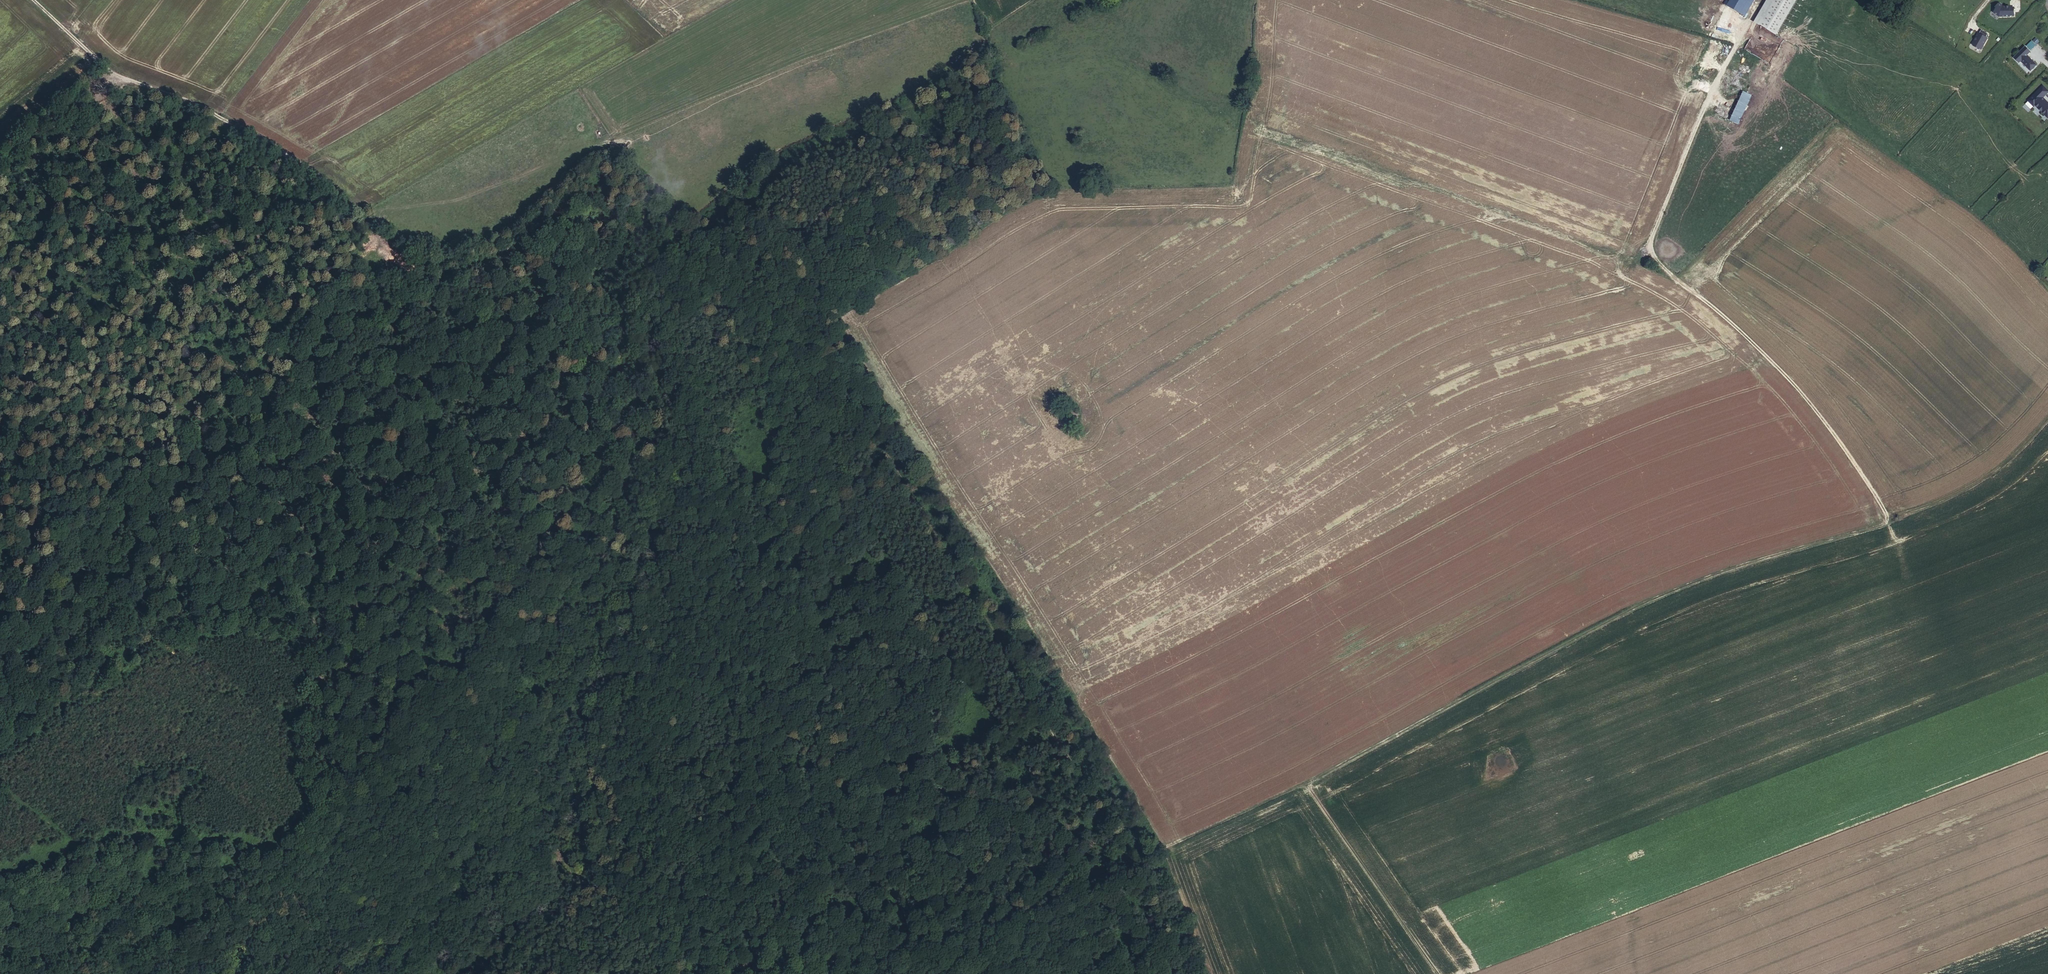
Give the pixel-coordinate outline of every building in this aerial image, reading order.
[(1795,0),(1766,0),(1754,23),(1777,35),(1795,0)] [(1972,45),(1982,50),(1989,34),(1979,29),(1972,45)] [(2030,50),(2040,42),(2036,37),(2026,45),(2030,50)] [(2021,62),(2031,71),(2038,64),(2028,55),(2031,51),(2025,45),(2014,57),(2020,63),(2021,62)] [(2034,107),(2035,106),(2047,118),(2047,101),(2044,97),(2047,93),(2047,89),(2043,85),(2027,101),(2034,107)] [(1730,119),(1744,92),(1733,87),(1720,114),(1730,119)] [(1755,97),(1744,92),(1730,119),(1741,125),(1755,97)]
